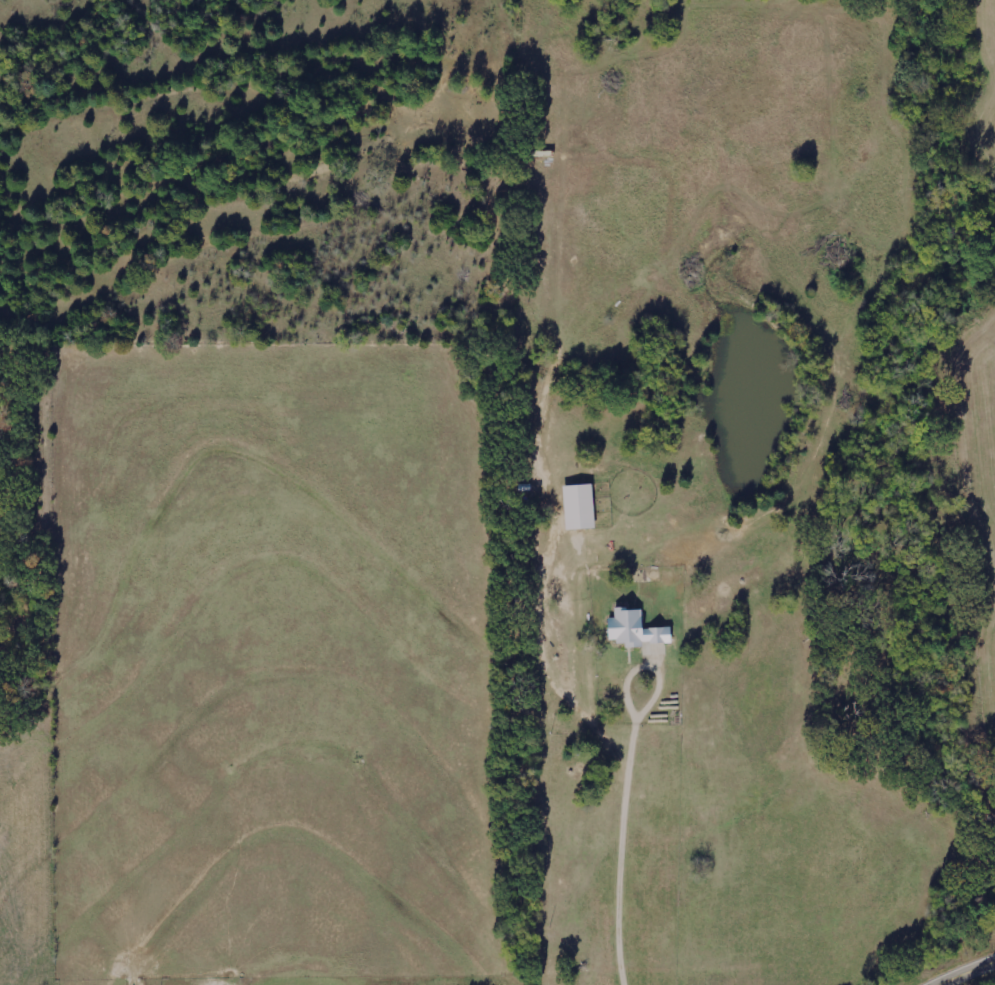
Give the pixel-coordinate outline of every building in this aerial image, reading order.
[(566,529),(595,528),(593,484),(564,485),(566,529)] [(671,626),(643,628),(642,608),(615,609),(615,618),(608,618),(609,642),(625,641),(626,645),(672,643),(671,626)]
